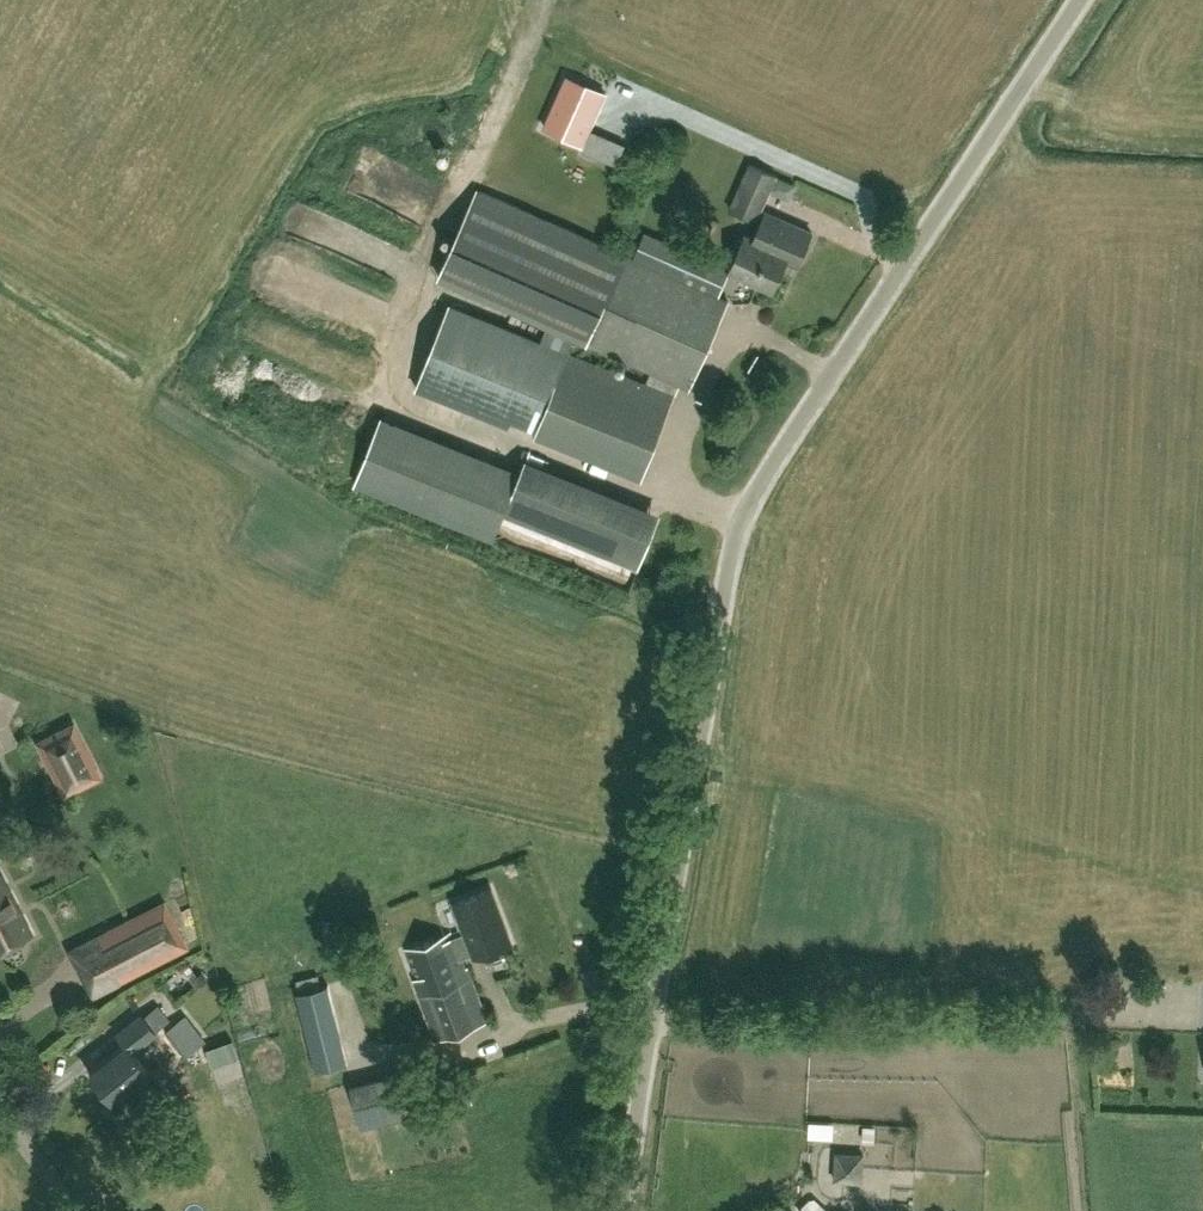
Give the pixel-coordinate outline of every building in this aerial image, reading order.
[(581,97),(561,88),(545,126),(583,143),(590,128),(606,92),(586,84),(581,97)] [(617,164),(626,143),(613,138),(604,158),(617,164)] [(789,199),(795,185),(750,164),(729,208),(755,220),(769,190),(789,199)] [(718,295),(730,269),(730,268),(673,243),(661,270),(478,189),(439,276),(548,324),(541,339),(449,303),(416,387),(509,424),(512,417),(538,427),(535,435),(641,477),(674,393),(568,351),(574,335),(689,386),(728,299),(718,295)] [(788,255),(799,260),(811,232),(765,212),(753,239),(788,255)] [(730,269),(773,289),(788,255),(753,239),(745,236),(730,268),(730,269)] [(497,508),(516,455),(377,406),(359,459),(497,508)] [(637,567),(655,524),(520,469),(502,513),(637,567)] [(98,776),(72,724),(38,742),(64,793),(98,776)] [(28,932),(0,878),(0,947),(28,932)] [(474,955),(510,942),(490,888),(455,901),(466,933),(454,938),(454,937),(408,953),(440,1037),(487,1020),(468,966),(465,967),(461,956),(473,952),(474,955)] [(92,994),(187,944),(163,899),(68,949),(92,994)] [(317,1068),(345,1061),(326,983),(298,990),(317,1068)] [(110,1098),(146,1070),(131,1051),(155,1032),(140,1013),(115,1033),(123,1043),(88,1071),(110,1098)] [(183,1014),(163,1030),(184,1056),(204,1040),(183,1014)] [(361,1127),(419,1113),(408,1070),(350,1084),(361,1127)] [(819,1137),(843,1134),(841,1119),(817,1122),(819,1137)] [(864,1152),(835,1150),(833,1181),(862,1182),(864,1152)]
